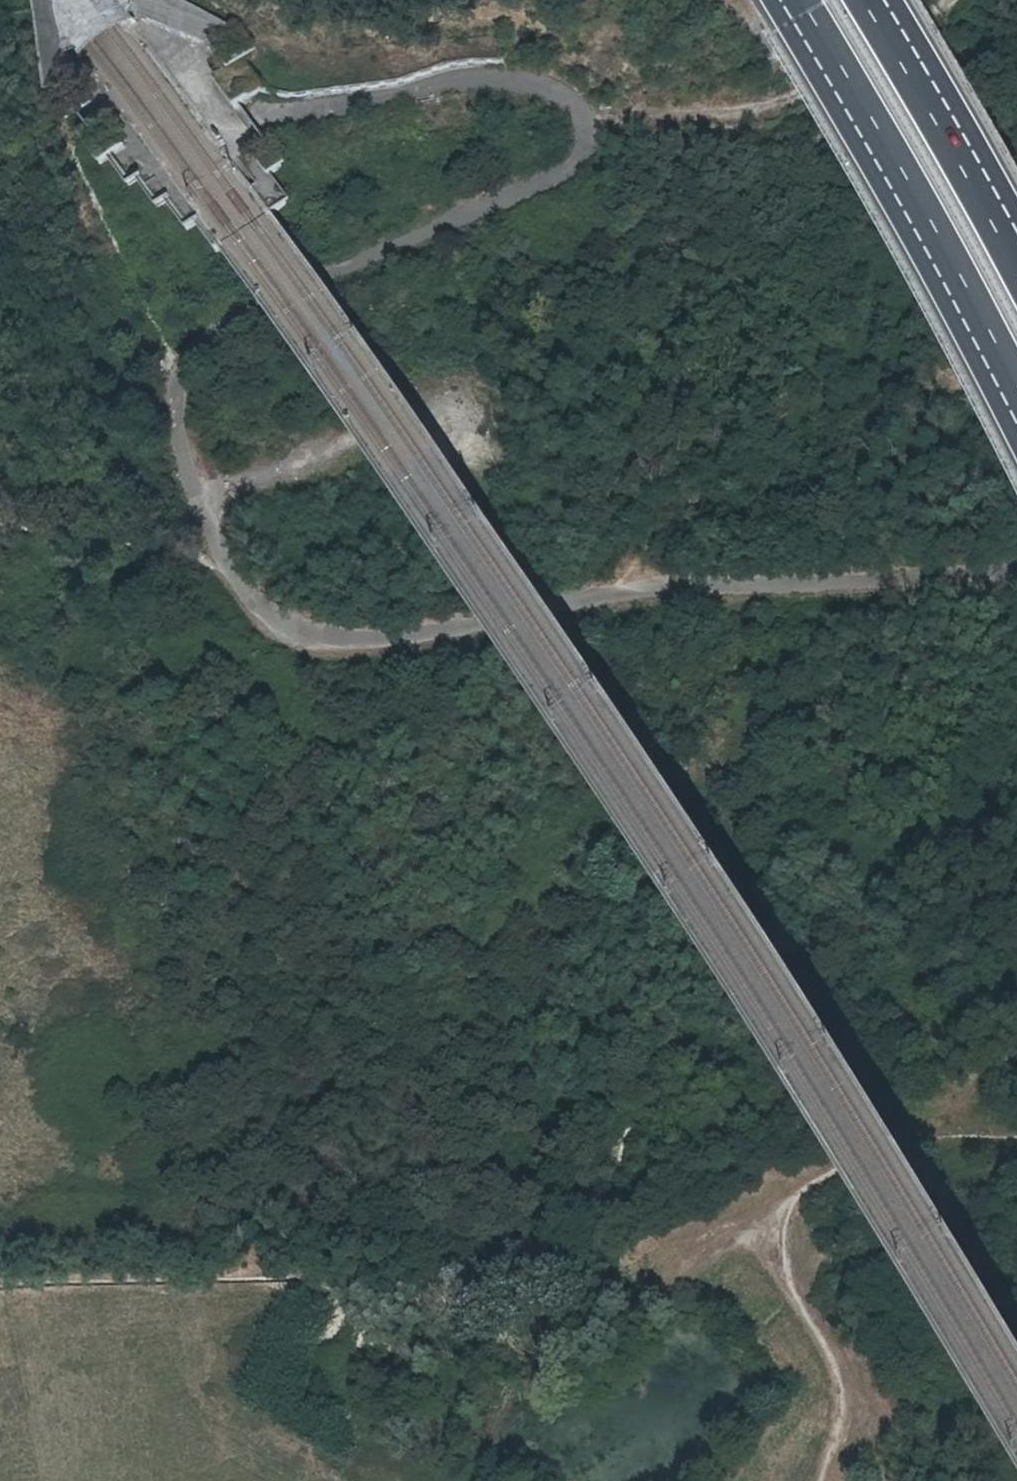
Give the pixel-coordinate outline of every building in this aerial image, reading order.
[(47,85),(61,53),(73,44),(84,50),(150,6),(215,29),(236,29),(179,0),(33,0),(47,85)]
